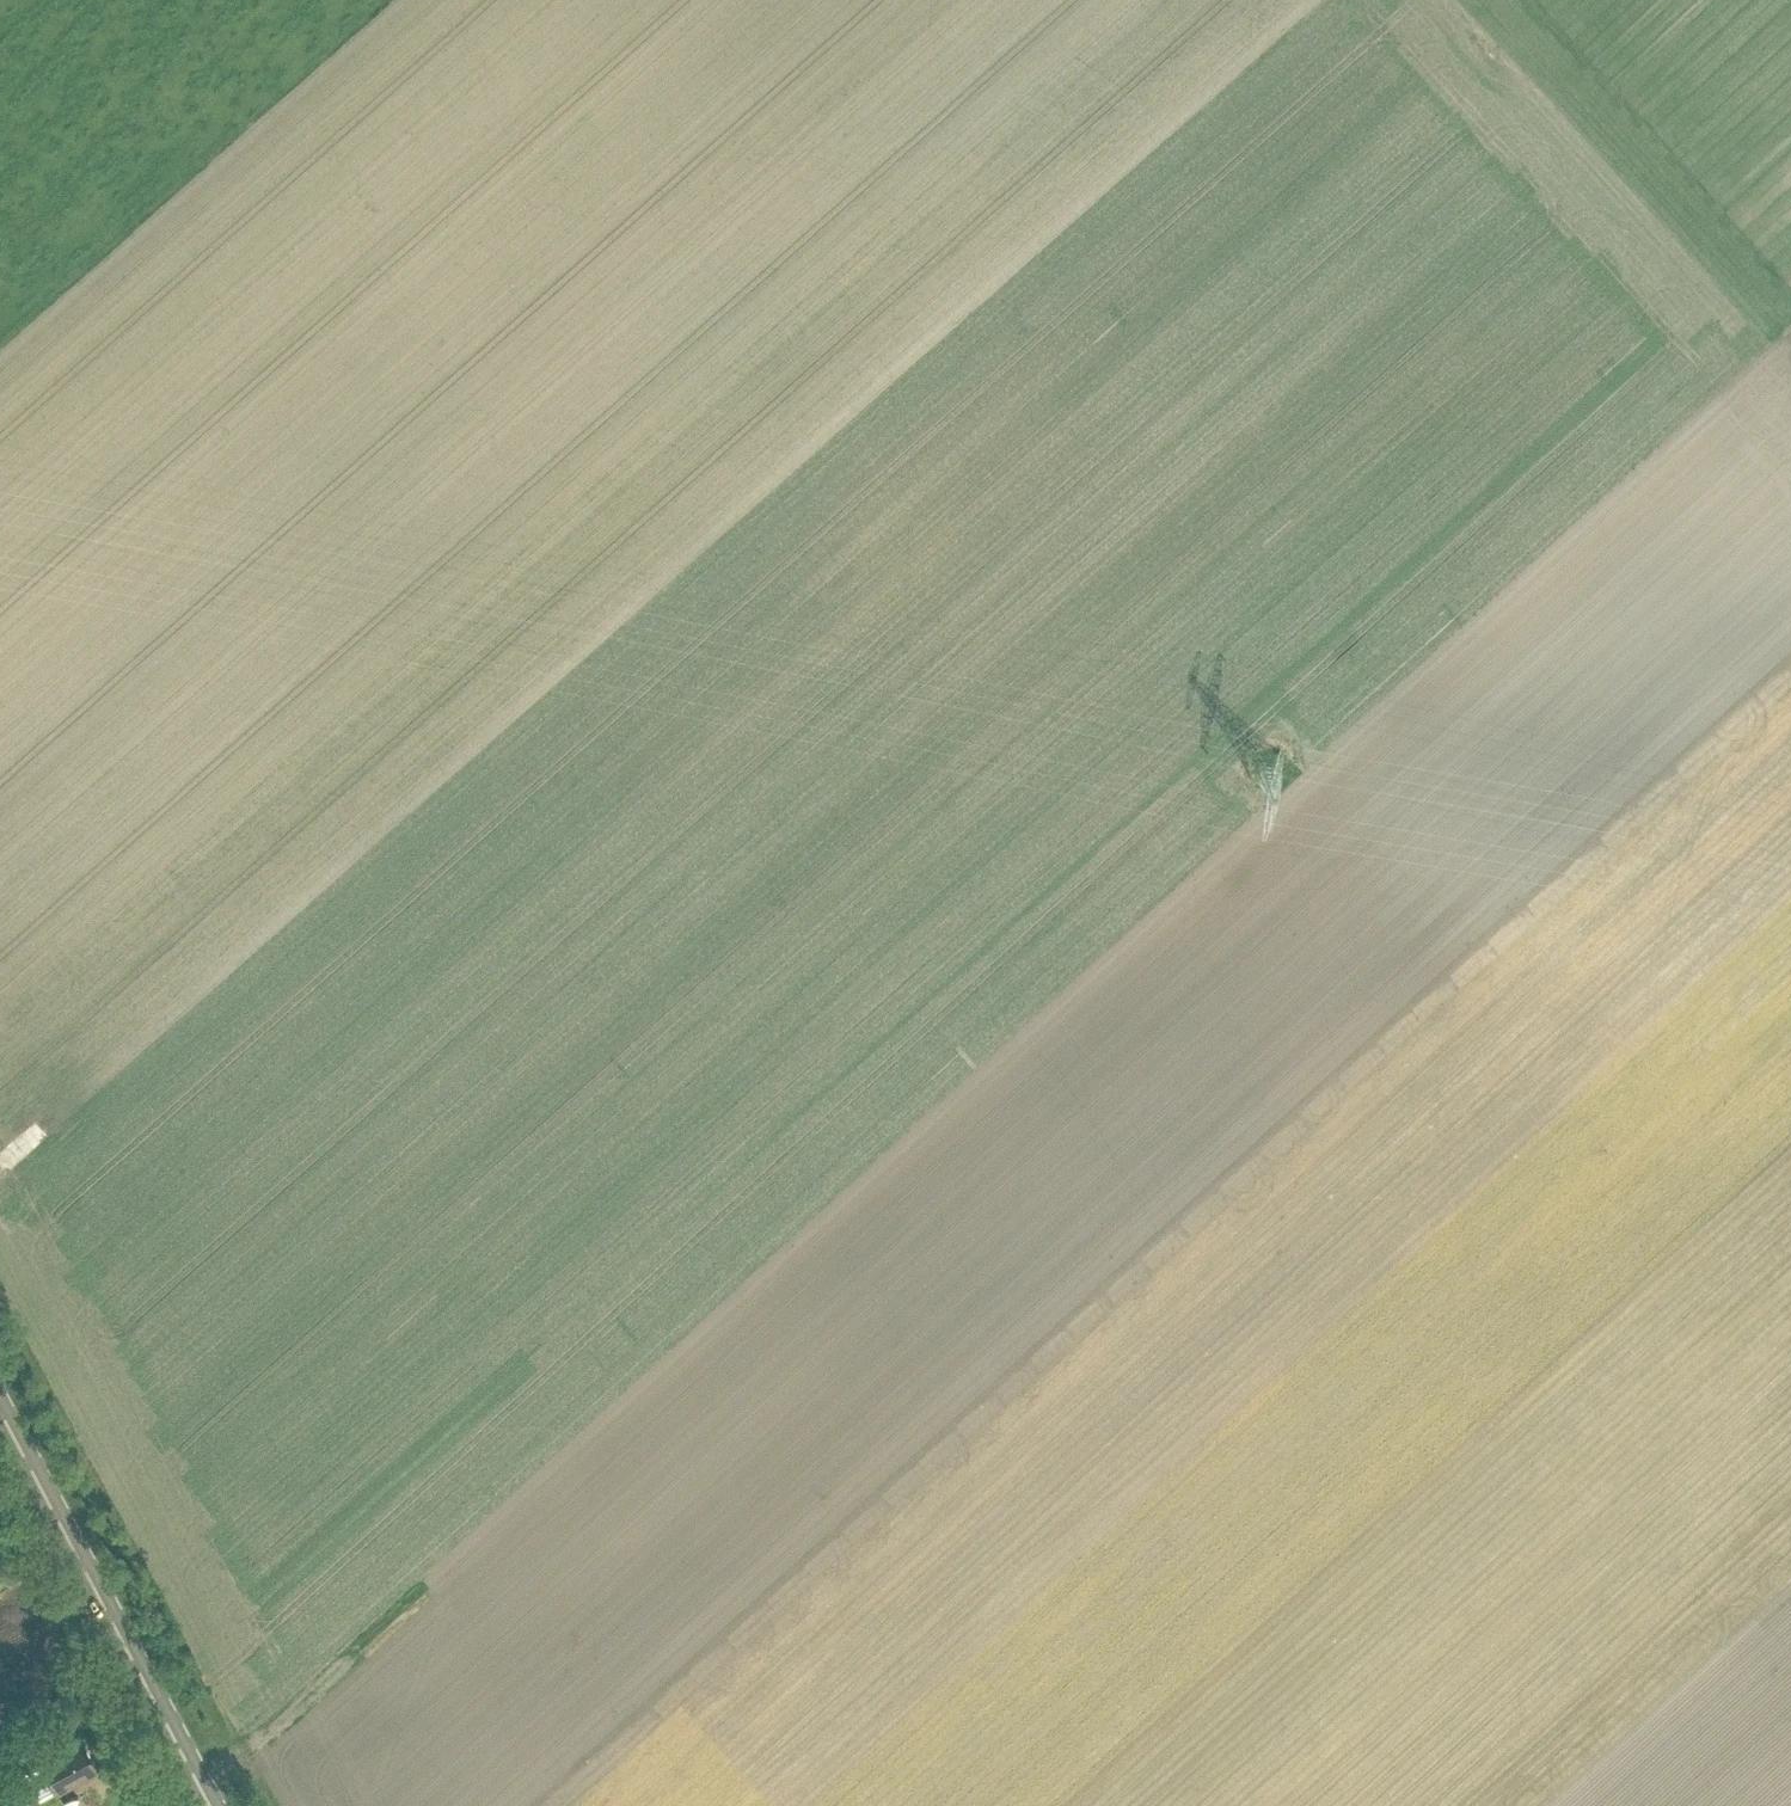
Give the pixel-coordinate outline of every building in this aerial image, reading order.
[(80,1744),(77,1739),(41,1757),(58,1789),(100,1767),(86,1741),(80,1744)] [(17,1798),(2,1805),(22,1805),(17,1798)]
